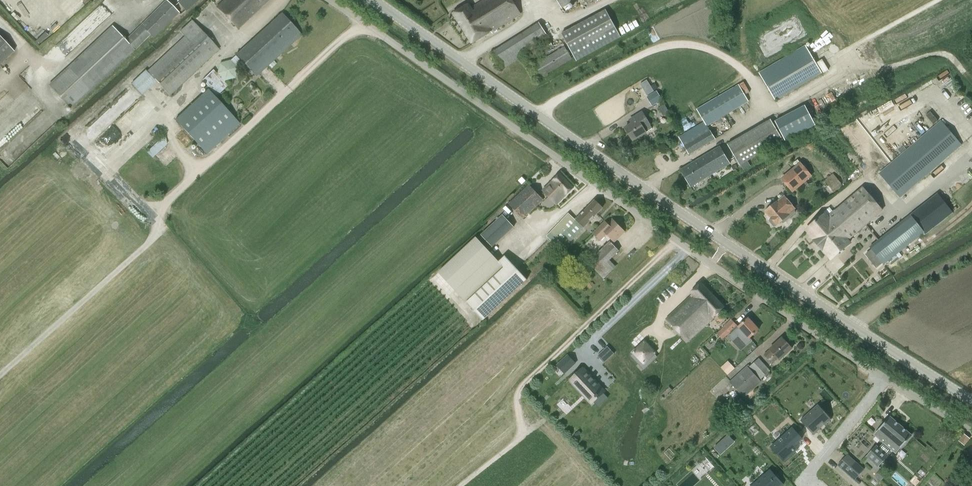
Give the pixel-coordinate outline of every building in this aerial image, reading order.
[(153,38),(179,13),(172,5),(169,3),(166,0),(125,40),(112,26),(49,85),(71,109),(150,34),(153,38)] [(186,11),(200,0),(178,0),(177,1),(186,11)] [(268,0),(225,0),(217,8),(237,29),(262,6),(268,0)] [(480,2),(471,8),(469,4),(454,13),(472,43),(520,14),(512,0),(484,0),(480,2)] [(575,0),(557,0),(562,8),(575,0)] [(622,37),(607,10),(563,34),(577,61),(622,37)] [(256,76),(301,35),(281,14),(236,55),(256,76)] [(180,31),(185,36),(147,71),(169,95),(218,49),(192,21),(180,31)] [(503,69),(548,40),(538,24),(492,52),(503,69)] [(63,53),(85,34),(78,26),(56,44),(63,53)] [(0,37),(0,64),(14,51),(0,37)] [(776,100),(822,73),(806,45),(760,73),(776,100)] [(573,58),(566,48),(566,47),(541,62),(540,60),(533,65),(542,79),(549,75),(548,73),(573,58)] [(818,62),(824,72),(829,69),(823,59),(818,62)] [(220,64),(217,73),(224,81),(234,78),(237,68),(230,61),(220,64)] [(131,84),(142,95),(156,81),(145,70),(131,84)] [(207,76),(202,81),(217,96),(226,86),(219,79),(212,71),(207,76)] [(655,90),(647,79),(641,82),(649,94),(655,90)] [(708,126),(710,124),(749,101),(739,85),(698,110),(705,122),(680,138),(690,154),(716,139),(708,126)] [(132,87),(89,127),(114,152),(156,112),(132,87)] [(175,119),(207,154),(239,124),(208,89),(175,119)] [(653,106),(663,99),(657,91),(648,98),(653,106)] [(775,122),(786,142),(816,126),(804,106),(775,122)] [(931,111),(927,114),(934,123),(938,120),(931,111)] [(652,129),(650,125),(651,125),(643,112),(634,118),(636,122),(625,128),(634,141),(646,133),(652,129)] [(740,166),(784,140),(771,120),(728,145),(740,166)] [(901,196),(962,145),(942,120),(881,172),(901,196)] [(159,151),(168,143),(163,137),(154,145),(159,151)] [(691,186),(730,164),(720,147),(681,169),(691,186)] [(782,180),(786,185),(790,190),(809,175),(801,165),(792,173),(782,180)] [(557,205),(574,188),(560,174),(543,191),(557,205)] [(833,174),(825,181),(834,192),(843,185),(833,174)] [(523,219),(544,199),(530,185),(509,204),(523,219)] [(864,187),(835,211),(840,216),(833,222),(836,225),(828,232),(825,234),(828,237),(819,245),(823,250),(824,249),(832,259),(851,243),(848,240),(884,210),(864,187)] [(939,193),(923,206),(871,246),(874,249),(884,263),(885,264),(889,261),(899,252),(923,233),(925,235),(954,212),(939,193)] [(784,196),(777,202),(777,201),(766,210),(771,217),(769,218),(769,220),(773,225),(776,225),(782,219),(784,221),(794,213),(794,209),(795,209),(784,196)] [(603,207),(595,200),(576,220),(569,213),(548,236),(563,250),(603,207)] [(840,216),(835,211),(829,217),(826,214),(807,230),(816,239),(815,240),(819,245),(828,237),(825,234),(828,232),(836,225),(833,222),(840,216)] [(439,272),(467,303),(484,320),(528,280),(506,256),(499,262),(489,251),(515,227),(504,215),(478,239),(477,237),(439,272)] [(606,222),(597,231),(594,233),(601,240),(607,234),(615,242),(625,232),(614,221),(610,226),(606,222)] [(597,255),(598,256),(589,265),(604,280),(616,268),(609,260),(619,251),(610,242),(597,255)] [(874,249),(866,255),(877,268),(884,263),(874,249)] [(899,252),(889,261),(891,263),(892,265),(903,256),(899,252)] [(689,341),(725,307),(702,282),(691,292),(693,295),(668,319),(689,341)] [(739,327),(731,319),(724,326),(725,327),(717,334),(723,340),(731,333),(732,334),(729,336),(734,341),(738,337),(747,347),(753,341),(750,338),(760,330),(749,318),(739,326),(739,327)] [(780,359),(793,348),(791,347),(792,345),(789,342),(788,343),(783,337),(771,349),(765,355),(769,359),(775,353),(780,359)] [(647,366),(655,359),(652,355),(654,353),(645,343),(634,353),(635,353),(632,356),(641,366),(644,363),(647,366)] [(604,363),(614,354),(608,347),(597,356),(604,363)] [(746,367),(758,356),(754,351),(741,362),(746,367)] [(575,363),(568,356),(557,366),(564,374),(575,363)] [(762,379),(770,371),(760,359),(751,367),(749,365),(731,382),(745,397),(764,380),(762,379)] [(728,361),(721,368),(727,375),(734,368),(728,361)] [(602,390),(581,369),(569,380),(589,402),(602,390)] [(734,410),(730,405),(725,409),(729,414),(734,410)] [(818,405),(800,421),(801,421),(814,435),(813,435),(814,435),(821,429),(818,426),(822,423),(828,417),(818,405)] [(879,448),(877,446),(866,457),(878,468),(888,456),(887,455),(892,449),(896,453),(911,435),(891,417),(875,435),(884,442),(879,448)] [(779,447),(775,451),(784,461),(783,462),(784,462),(798,449),(797,450),(794,446),(802,439),(792,428),(776,443),(779,447)] [(964,444),(969,438),(964,434),(959,441),(964,444)] [(729,436),(715,448),(722,456),(736,443),(729,436)] [(838,465),(855,480),(864,469),(848,455),(838,465)] [(709,472),(715,466),(707,456),(700,463),(709,472)] [(699,463),(692,470),(701,479),(708,472),(699,463)] [(752,485),(777,485),(773,482),(774,481),(772,479),(771,480),(766,474),(771,470),(770,469),(752,485)] [(881,470),(875,476),(881,481),(887,475),(881,470)] [(957,484),(950,477),(945,483),(948,485),(955,485),(957,484)]
